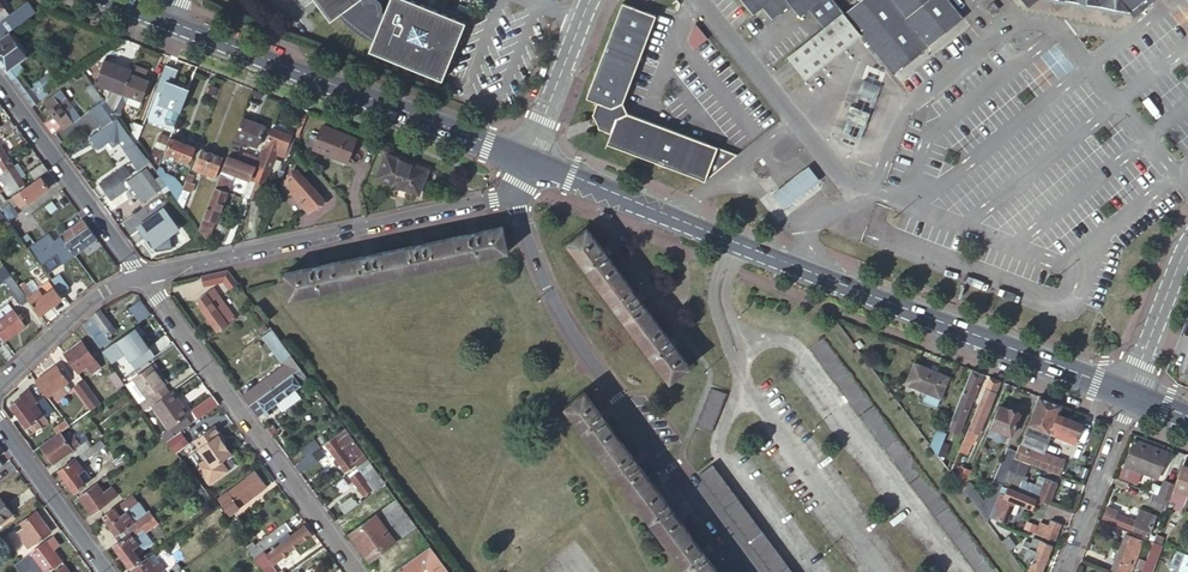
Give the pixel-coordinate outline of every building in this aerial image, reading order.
[(19,25),(18,24),(35,12),(28,1),(11,14),(1,0),(0,0),(0,39),(8,33),(19,25)] [(349,18),(373,1),(374,0),(321,0),(339,26),(349,18)] [(383,45),(379,55),(452,85),(476,27),(409,0),(401,0),(394,17),(383,45)] [(831,30),(851,14),(840,0),(750,0),(760,14),(770,7),(779,19),(798,5),(807,17),(817,10),(831,30)] [(851,14),(868,35),(901,76),(971,20),(955,0),(869,0),(851,14)] [(1036,10),(1048,0),(1028,0),(1036,10)] [(1141,8),(1135,0),(1067,0),(1133,12),(1140,20),(1165,0),(1151,0),(1141,8)] [(1141,8),(1151,0),(1135,0),(1141,8)] [(372,39),(383,45),(394,17),(391,15),(393,13),(393,11),(393,9),(391,7),(390,4),(388,2),(386,1),(380,1),(377,1),(375,3),(373,1),(349,18),(353,23),(357,28),(362,32),(366,35),(372,39)] [(737,154),(718,147),(627,114),(625,108),(622,102),(656,15),(623,2),(587,97),(598,101),(593,113),(597,122),(600,127),(612,132),(608,143),(705,180),(737,154)] [(851,14),(831,30),(794,58),(811,79),(868,35),(851,14)] [(695,48),(708,37),(696,22),(689,40),(695,48)] [(8,33),(0,39),(0,62),(22,92),(32,106),(41,100),(21,73),(26,70),(20,61),(26,57),(8,33)] [(131,72),(132,70),(105,60),(96,84),(123,94),(131,72)] [(48,91),(61,81),(53,70),(36,82),(38,85),(42,83),(48,91)] [(123,94),(115,115),(118,118),(120,116),(122,116),(124,113),(121,110),(125,99),(128,100),(130,95),(141,100),(149,80),(131,72),(123,94)] [(180,111),(189,89),(168,80),(159,103),(180,111)] [(115,115),(92,83),(85,88),(96,103),(89,108),(101,125),(115,115)] [(855,123),(850,137),(867,143),(882,107),(889,90),(871,83),(865,99),(860,111),(856,109),(851,121),(855,123)] [(64,129),(82,117),(62,88),(44,101),(64,129)] [(115,115),(101,125),(88,135),(96,146),(109,137),(113,142),(118,139),(140,168),(149,162),(135,142),(128,132),(118,118),(115,115)] [(263,139),(268,128),(266,126),(266,125),(244,117),(236,137),(258,146),(261,139),(263,139)] [(135,142),(142,125),(132,122),(128,132),(135,142)] [(348,161),(357,139),(323,125),(314,148),(348,161)] [(293,136),(273,128),(265,146),(285,154),(289,146),(291,147),(293,143),(290,142),(293,136)] [(156,147),(150,163),(156,171),(159,165),(170,137),(163,134),(157,148),(156,147)] [(1,146),(8,142),(5,137),(0,140),(0,147),(1,146)] [(188,164),(195,146),(172,137),(166,151),(181,157),(179,160),(188,164)] [(228,154),(255,166),(259,156),(244,149),(242,153),(237,151),(239,148),(231,145),(228,154)] [(215,176),(223,157),(202,149),(195,168),(215,176)] [(420,189),(429,166),(388,149),(379,173),(420,189)] [(7,154),(0,159),(0,173),(8,184),(5,186),(11,193),(26,182),(7,154)] [(250,178),(252,175),(255,166),(228,154),(215,186),(224,190),(229,177),(228,176),(230,170),(250,178)] [(282,178),(288,164),(280,161),(275,175),(282,178)] [(41,175),(49,170),(43,162),(29,173),(35,180),(41,175)] [(165,183),(169,189),(178,200),(181,192),(184,184),(175,179),(176,176),(165,171),(164,168),(164,167),(163,166),(159,165),(156,171),(160,175),(165,183)] [(100,184),(107,193),(124,180),(132,174),(125,166),(100,184)] [(144,199),(165,183),(160,175),(156,178),(148,166),(130,179),(144,199)] [(801,202),(827,183),(815,168),(789,187),(781,194),(792,209),(801,202)] [(308,212),(324,199),(298,170),(283,184),(308,212)] [(41,175),(35,180),(9,199),(13,204),(15,203),(17,206),(48,185),(41,175)] [(124,180),(107,193),(113,201),(130,189),(124,180)] [(209,239),(228,191),(224,190),(215,186),(199,226),(209,239)] [(181,192),(178,200),(183,207),(188,195),(181,192)] [(9,199),(0,206),(10,220),(19,213),(13,204),(9,199)] [(153,247),(180,228),(164,206),(138,225),(153,247)] [(63,264),(98,239),(84,219),(55,240),(50,244),(58,256),(63,264)] [(291,297),(508,250),(504,226),(477,232),(477,228),(470,229),(471,233),(424,243),(423,239),(416,241),(416,245),(373,254),(372,250),(365,252),(365,256),(319,266),(318,262),(311,264),(312,267),(286,273),(291,297)] [(670,381),(690,366),(675,345),(677,343),(673,337),(670,338),(642,299),(644,298),(639,291),(636,293),(609,255),(611,253),(607,247),(604,249),(588,227),(569,241),(670,381)] [(43,267),(58,256),(50,244),(55,240),(49,233),(29,247),(43,267)] [(11,274),(5,268),(0,271),(0,282),(11,274)] [(238,282),(229,270),(218,272),(229,288),(238,282)] [(52,280),(61,293),(70,286),(61,274),(52,280)] [(30,301),(20,287),(12,275),(5,280),(24,306),(30,301)] [(30,301),(41,315),(63,300),(51,283),(34,295),(26,283),(20,287),(30,301)] [(218,330),(235,318),(213,289),(196,301),(218,330)] [(128,306),(137,321),(149,314),(141,299),(128,306)] [(93,315),(85,323),(102,346),(110,340),(108,336),(116,330),(101,309),(93,315)] [(5,341),(26,326),(14,310),(0,320),(0,334),(5,341)] [(272,329),(268,323),(257,331),(262,337),(264,335),(272,329)] [(290,354),(272,329),(264,335),(283,359),(290,354)] [(824,337),(811,347),(976,571),(997,571),(824,337)] [(82,340),(64,353),(78,372),(86,366),(92,373),(101,367),(82,340)] [(114,340),(104,347),(124,375),(133,369),(129,365),(116,346),(117,344),(114,340)] [(116,346),(129,365),(138,359),(124,340),(117,344),(116,346)] [(60,362),(40,377),(51,393),(55,391),(59,396),(67,391),(63,384),(71,378),(60,362)] [(154,363),(151,365),(164,383),(167,381),(154,363)] [(942,399),(949,378),(914,364),(906,385),(942,399)] [(140,400),(145,407),(146,408),(150,405),(170,391),(164,383),(151,365),(132,379),(145,397),(140,400)] [(251,391),(244,396),(251,405),(288,377),(281,368),(251,389),(251,391)] [(288,377),(251,405),(261,419),(270,413),(267,410),(301,385),(300,383),(307,377),(300,368),(288,377)] [(115,388),(122,383),(113,370),(106,375),(115,388)] [(983,376),(972,371),(952,421),(964,425),(983,376)] [(73,386),(90,410),(100,402),(83,378),(73,386)] [(989,378),(985,389),(996,393),(1000,382),(989,378)] [(696,426),(712,432),(727,393),(711,387),(696,426)] [(985,389),(969,431),(976,433),(979,435),(996,393),(985,389)] [(29,434),(48,421),(44,415),(51,410),(42,397),(35,403),(26,390),(18,396),(20,398),(10,406),(29,434)] [(186,413),(170,391),(150,405),(167,427),(186,413)] [(217,401),(211,392),(194,404),(201,413),(217,401)] [(708,557),(710,554),(706,548),(702,550),(672,509),(675,506),(670,500),(667,502),(638,463),(641,461),(637,454),(633,457),(606,419),(609,417),(605,411),(601,413),(586,392),(566,406),(688,571),(719,571),(708,557)] [(1062,405),(1038,396),(1027,426),(1051,435),(1075,444),(1083,424),(1059,414),(1062,405)] [(1011,410),(1009,409),(1007,413),(999,410),(992,428),(1012,436),(1021,414),(1019,413),(1019,411),(1013,408),(1011,410)] [(62,430),(42,446),(55,463),(88,439),(83,433),(95,424),(87,412),(73,423),(62,430)] [(58,425),(62,430),(73,423),(69,417),(58,425)] [(219,432),(213,424),(193,439),(213,466),(232,452),(223,441),(217,433),(219,432)] [(1051,435),(1027,426),(1020,443),(1044,452),(1051,435)] [(181,431),(166,441),(174,452),(189,442),(181,431)] [(966,438),(952,473),(957,480),(963,466),(976,433),(969,431),(966,438)] [(274,436),(279,444),(284,440),(279,433),(274,436)] [(362,459),(364,462),(365,461),(367,460),(350,436),(345,439),(347,442),(344,443),(337,434),(326,442),(347,471),(362,459)] [(942,447),(939,455),(952,473),(966,438),(958,435),(951,453),(952,453),(951,458),(942,447)] [(1135,438),(1119,478),(1133,483),(1135,477),(1140,479),(1141,475),(1135,472),(1137,468),(1146,471),(1147,467),(1159,472),(1162,463),(1157,460),(1161,448),(1135,438)] [(312,453),(321,446),(315,439),(302,449),(308,456),(312,453)] [(100,440),(59,470),(75,493),(87,484),(79,473),(85,470),(80,463),(104,445),(100,440)] [(116,467),(130,457),(124,449),(111,460),(116,467)] [(1014,456),(1016,452),(1006,449),(1004,453),(1005,454),(987,499),(986,500),(995,504),(1003,485),(1010,468),(1014,456)] [(308,456),(298,463),(304,471),(317,462),(312,453),(308,456)] [(1032,463),(1014,456),(1010,468),(1027,475),(1032,463)] [(699,473),(772,571),(793,571),(713,463),(699,473)] [(1184,465),(1177,482),(1175,489),(1187,494),(1187,467),(1184,465)] [(963,466),(957,480),(964,489),(968,479),(972,470),(963,466)] [(372,489),(375,492),(383,486),(371,471),(365,475),(360,470),(351,477),(364,495),(372,489)] [(239,506),(262,489),(252,475),(229,492),(227,491),(218,498),(230,514),(239,507),(239,506)] [(1018,489),(1049,502),(1057,480),(1048,476),(1047,478),(1039,475),(1036,483),(1023,478),(1018,489)] [(1175,489),(1177,482),(1166,478),(1160,494),(1171,498),(1175,489)] [(968,479),(964,489),(971,498),(978,492),(968,479)] [(97,484),(78,497),(91,514),(113,498),(105,488),(102,491),(97,484)] [(995,504),(991,514),(1006,521),(1018,491),(1003,485),(995,504)] [(1187,496),(1187,494),(1175,489),(1171,498),(1177,500),(1185,503),(1187,496)] [(135,492),(102,517),(116,534),(122,530),(127,536),(156,514),(151,508),(149,510),(135,492)] [(971,498),(987,521),(990,516),(991,514),(995,504),(986,500),(984,500),(978,492),(971,498)] [(1171,498),(1160,494),(1155,492),(1150,503),(1167,510),(1171,498)] [(14,515),(0,497),(0,525),(14,515)] [(339,506),(346,514),(358,505),(352,497),(339,506)] [(361,548),(370,561),(416,527),(396,499),(349,534),(359,548),(361,548)] [(1182,510),(1185,503),(1177,500),(1175,507),(1182,510)] [(1149,535),(1157,515),(1141,508),(1137,519),(1118,512),(1118,510),(1109,506),(1104,518),(1149,535)] [(38,511),(21,523),(25,529),(19,532),(31,548),(52,532),(38,511)] [(160,521),(156,514),(127,536),(121,541),(114,546),(129,567),(141,558),(138,554),(144,549),(141,544),(144,541),(138,534),(146,529),(147,531),(160,521)] [(1037,535),(1054,542),(1062,522),(1053,518),(1050,525),(1042,522),(1037,535)] [(272,543),(290,529),(285,522),(261,539),(266,547),(272,543)] [(274,546),(272,543),(266,547),(254,556),(259,563),(267,557),(272,564),(311,535),(303,525),(274,546)] [(121,541),(127,536),(122,530),(116,534),(121,541)] [(1146,541),(1128,534),(1114,569),(1122,571),(1133,571),(1146,541)] [(1001,539),(1011,553),(1018,548),(1010,538),(1008,540),(1005,536),(1001,539)] [(32,552),(47,571),(63,561),(55,550),(60,546),(54,537),(32,552)] [(1052,546),(1033,538),(1024,559),(1032,562),(1028,571),(1041,571),(1052,546)] [(1154,569),(1163,544),(1162,544),(1155,541),(1154,545),(1148,560),(1144,570),(1147,570),(1149,567),(1154,569)] [(418,557),(426,568),(429,571),(449,571),(431,547),(418,557)] [(1185,553),(1179,570),(1184,571),(1187,571),(1187,554),(1185,553)] [(152,555),(131,571),(132,571),(162,571),(165,570),(159,562),(158,563),(152,555)] [(397,571),(421,571),(426,568),(418,557),(397,571)] [(1138,567),(1144,570),(1148,560),(1142,558),(1138,567)]
